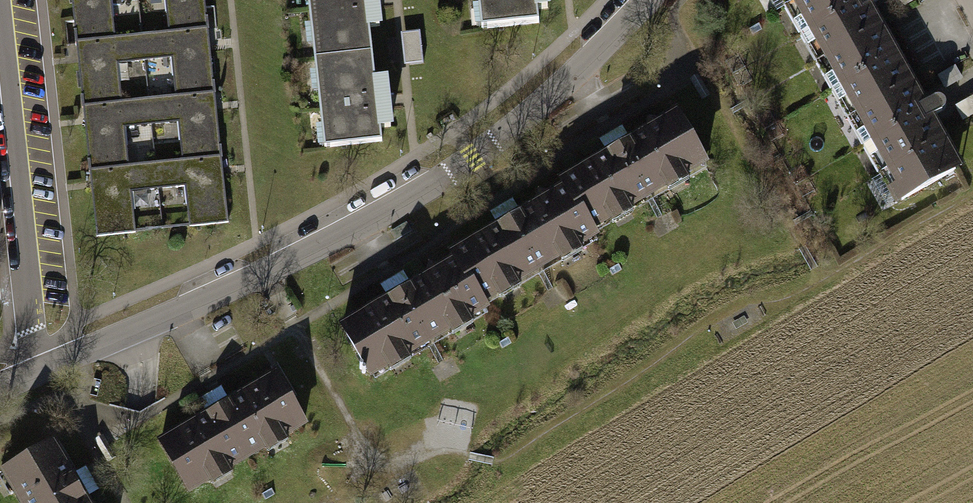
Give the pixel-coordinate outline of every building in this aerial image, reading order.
[(75,44),(112,40),(107,0),(70,0),(75,44)] [(204,0),(165,0),(168,34),(207,29),(204,0)] [(314,59),(370,53),(363,0),(307,0),(314,59)] [(482,30),(541,23),(538,0),(479,0),(482,30)] [(854,86),(910,54),(880,0),(806,0),(854,86)] [(214,93),(207,29),(168,34),(140,37),(143,59),(171,56),(175,97),(214,93)] [(112,40),(75,44),(82,108),(119,104),(114,62),(143,59),(140,37),(112,40)] [(314,59),(325,148),(380,141),(370,53),(314,59)] [(854,86),(917,197),(972,166),(972,165),(910,54),(854,86)] [(221,156),(214,93),(175,97),(147,101),(150,124),(178,120),(182,160),(221,156)] [(119,104),(82,108),(89,171),(126,167),(122,127),(150,124),(147,101),(119,104)] [(564,185),(594,232),(709,161),(678,110),(562,182),(564,185)] [(228,223),(221,156),(182,160),(155,163),(158,190),(185,187),(190,227),(228,223)] [(126,167),(89,171),(96,237),(134,233),(129,193),(158,190),(155,163),(126,167)] [(452,255),(454,258),(484,307),(597,237),(594,232),(564,185),(452,255)] [(486,309),(484,307),(454,258),(338,329),(370,381),(486,309)] [(276,375),(161,441),(193,495),(308,429),(276,375)] [(1,468),(20,502),(92,502),(56,438),(1,468)]
